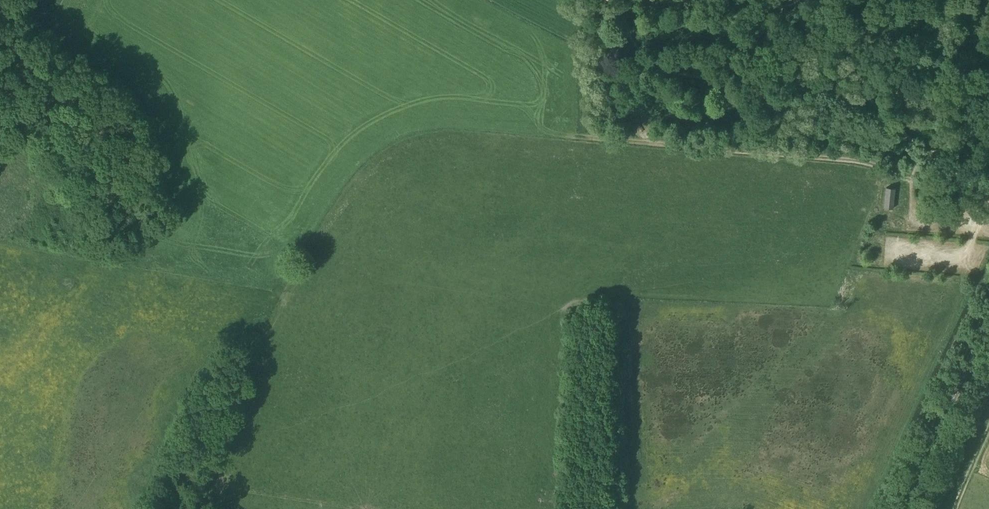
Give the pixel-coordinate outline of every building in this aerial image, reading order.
[(893,208),(895,189),(885,188),(883,207),(893,208)]
